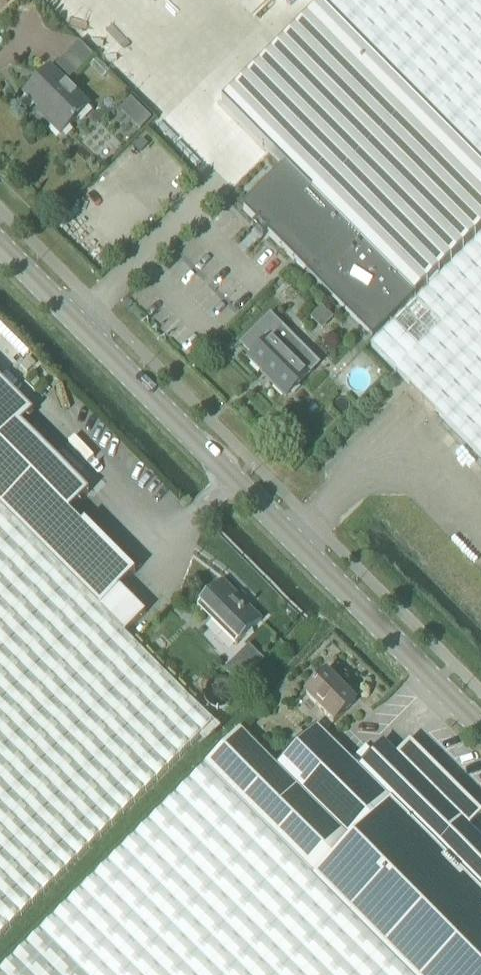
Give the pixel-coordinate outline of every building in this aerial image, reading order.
[(412,96),(420,104),(480,165),(480,0),(317,0),(412,96)] [(222,103),(286,167),(282,171),(308,197),(410,300),(480,230),(480,171),(318,7),(222,103)] [(97,55),(83,40),(73,50),(88,64),(97,55)] [(89,107),(58,75),(51,68),(24,95),(49,120),(48,122),(61,135),(89,107)] [(146,111),(134,123),(142,131),(153,119),(146,111)] [(282,171),(245,208),(258,222),(253,227),(263,238),(268,232),(373,337),(410,300),(308,197),(282,171)] [(480,458),(480,238),(371,347),(480,458)] [(270,315),(241,344),(252,356),(249,359),(286,397),(309,374),(319,364),(307,353),(282,327),(270,315)] [(34,376),(29,382),(35,388),(40,382),(34,376)] [(119,587),(121,589),(136,574),(85,522),(82,526),(69,513),(89,493),(22,425),(34,413),(0,379),(0,509),(99,608),(119,587)] [(214,723),(125,634),(99,608),(0,509),(0,937),(214,723)] [(223,581),(199,605),(214,619),(211,622),(236,646),(238,644),(246,636),(253,634),(252,629),(262,620),(223,581)] [(146,614),(121,589),(119,587),(99,608),(125,634),(146,614)] [(250,646),(225,672),(240,687),(266,662),(250,646)] [(306,695),(334,724),(356,702),(327,673),(306,695)] [(392,803),(480,892),(480,839),(470,828),(480,817),(480,813),(411,742),(398,755),(384,742),(358,768),(316,726),(305,738),(300,732),(292,739),(298,745),(276,767),(240,731),(205,766),(316,879),(392,803)] [(316,879),(205,766),(0,973),(0,974),(411,974),(316,879)] [(411,974),(480,974),(480,892),(392,803),(316,879),(411,974)]
